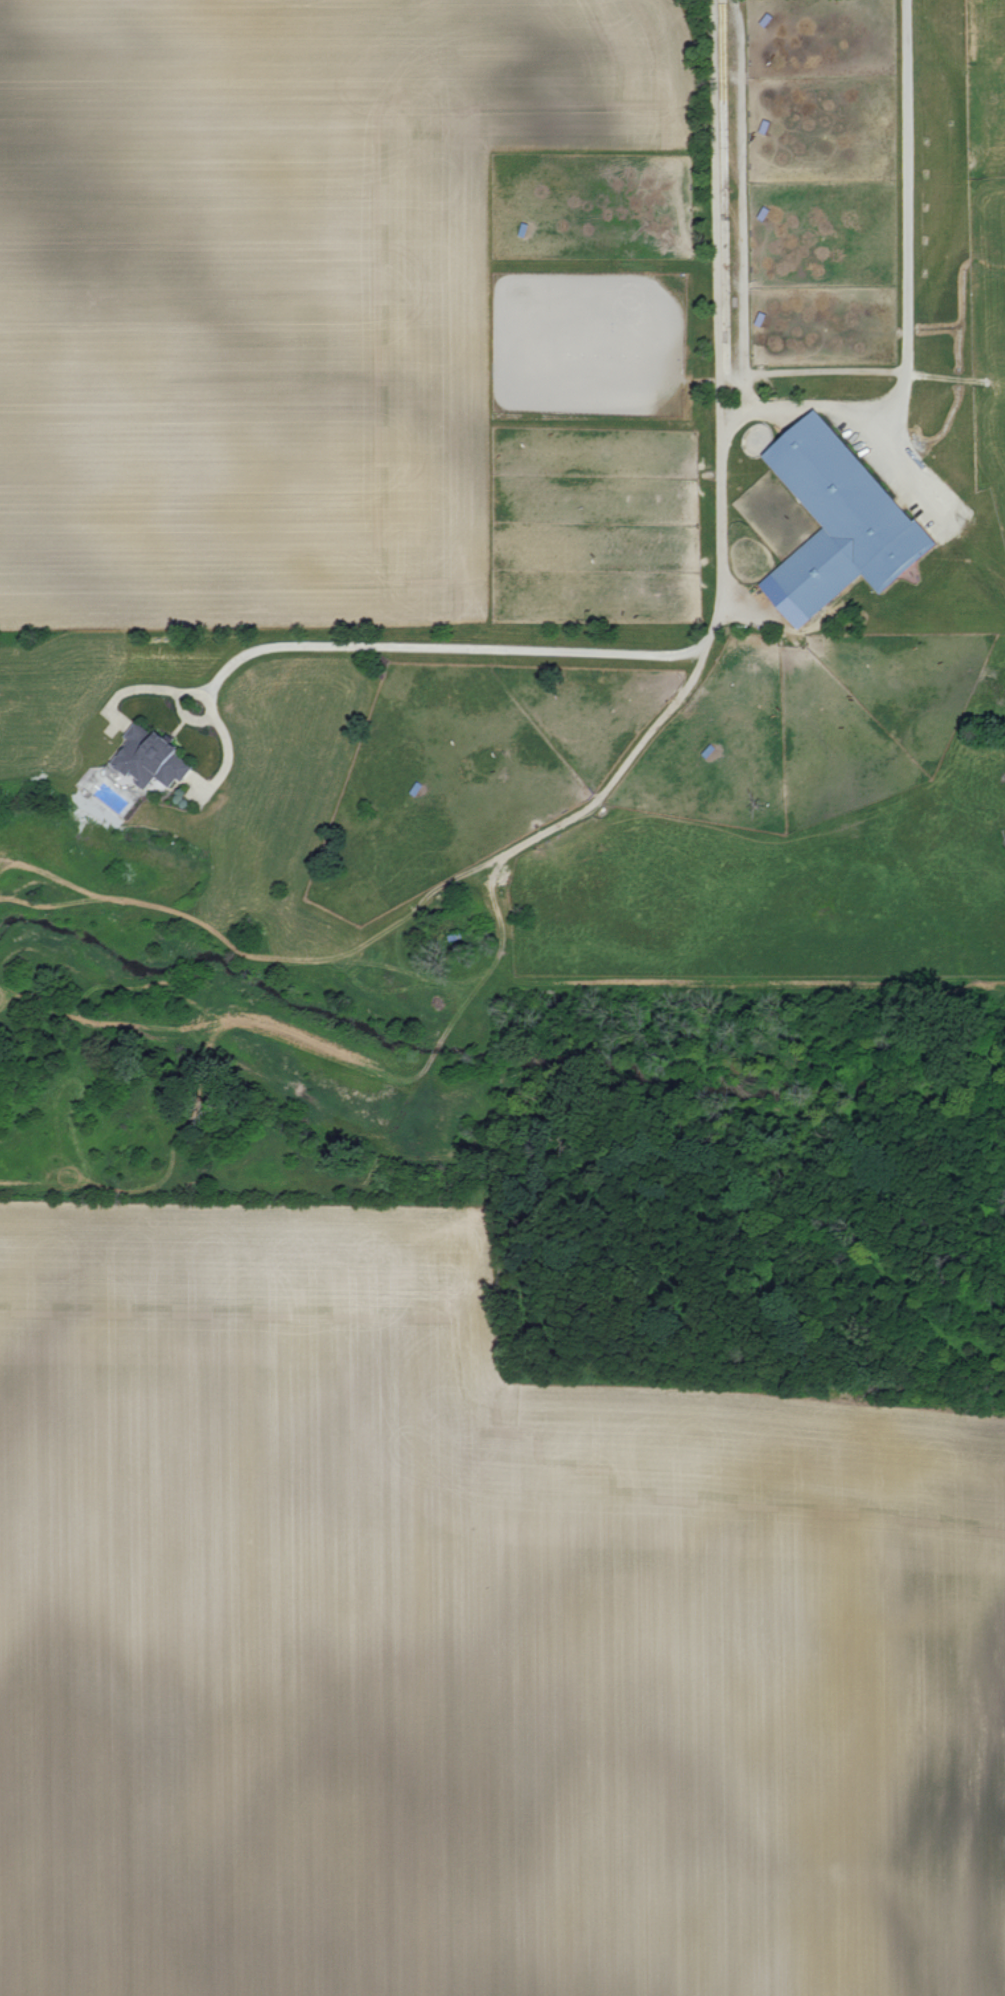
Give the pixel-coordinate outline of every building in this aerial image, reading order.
[(931,546),(813,407),(757,454),(820,528),(754,584),(793,630),(859,574),(876,593),(931,546)] [(107,765),(123,776),(124,776),(143,789),(151,777),(167,788),(173,778),(179,782),(191,763),(130,722),(120,737),(124,740),(107,765)]
